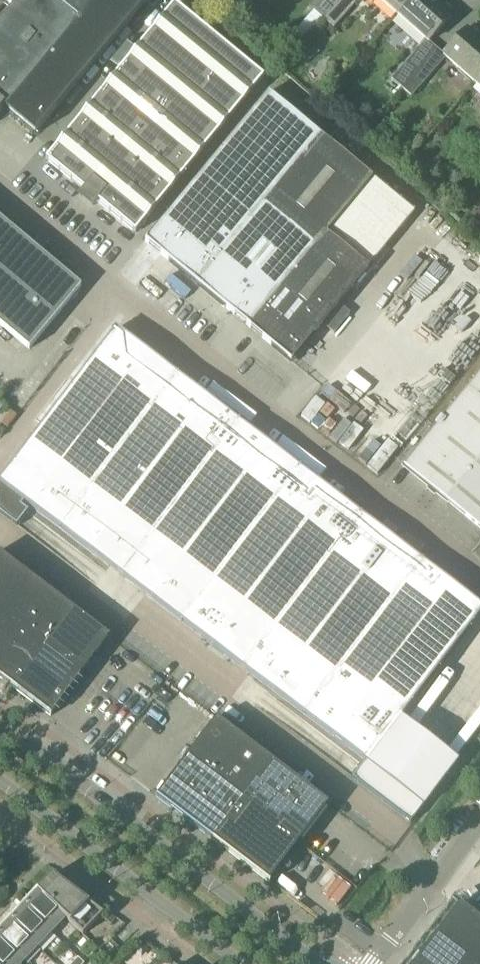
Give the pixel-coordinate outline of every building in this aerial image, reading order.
[(2,110),(33,136),(149,0),(5,0),(14,7),(0,23),(0,112),(2,110)] [(307,19),(315,26),(322,18),(323,19),(341,0),(321,0),(313,10),(314,11),(307,19)] [(323,19),(333,28),(358,0),(341,0),(323,19)] [(395,16),(409,0),(378,0),(395,16)] [(390,79),(401,88),(434,50),(428,44),(452,17),(432,0),(409,0),(395,16),(424,41),(390,79)] [(173,4),(45,160),(82,190),(83,198),(88,203),(97,202),(135,233),(262,77),(173,4)] [(401,88),(411,97),(445,59),(474,85),(479,79),(479,42),(467,30),(443,57),(434,50),(401,88)] [(304,65),(319,52),(310,41),(295,54),(304,65)] [(267,92),(144,241),(193,281),(316,132),(267,92)] [(316,132),(193,281),(241,321),(364,172),(316,132)] [(469,149),(479,159),(479,137),(469,149)] [(364,172),(241,321),(290,361),(367,268),(326,234),(371,178),(364,172)] [(28,349),(79,287),(0,220),(0,325),(28,349)] [(16,526),(28,511),(20,505),(23,502),(60,530),(177,377),(115,330),(0,481),(0,514),(16,526)] [(479,529),(479,373),(403,467),(479,529)] [(177,377),(60,530),(121,577),(238,423),(177,377)] [(238,423),(121,577),(182,623),(299,470),(238,423)] [(299,470),(182,623),(242,670),(360,517),(299,470)] [(360,517),(242,670),(303,716),(420,563),(360,517)] [(50,716),(109,638),(0,554),(0,678),(50,716)] [(303,716),(364,762),(352,778),(410,823),(457,761),(400,717),(415,698),(462,636),(479,613),(479,609),(420,563),(303,716)] [(296,846),(328,804),(215,718),(156,797),(268,883),(280,867),(299,881),(315,861),(296,846)] [(51,875),(36,891),(64,918),(82,935),(102,914),(78,896),(77,897),(65,888),(66,887),(51,875)] [(64,918),(36,891),(22,905),(51,933),(64,918)] [(412,963),(479,963),(479,920),(458,904),(412,963)] [(51,933),(22,905),(8,920),(37,947),(51,933)] [(8,920),(0,929),(0,941),(22,962),(37,947),(8,920)] [(0,941),(0,963),(21,963),(22,962),(0,941)] [(82,952),(88,958),(97,949),(91,943),(82,952)]
